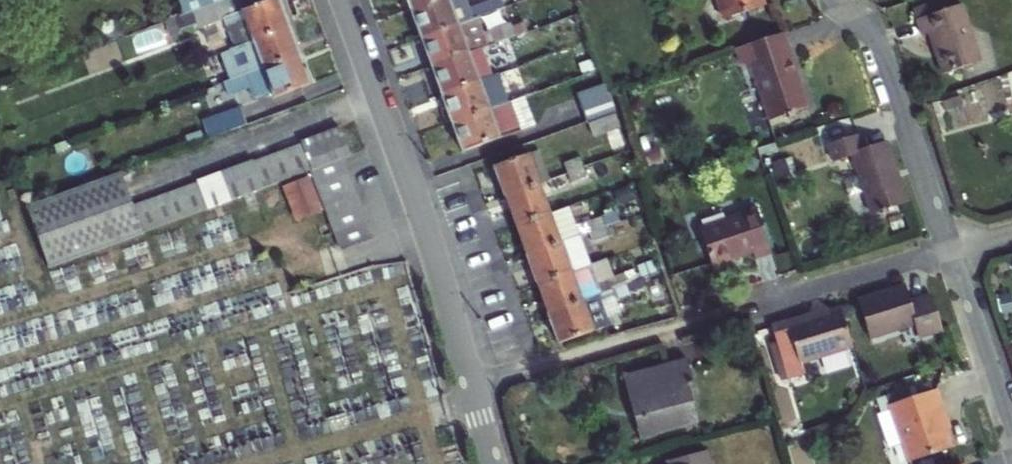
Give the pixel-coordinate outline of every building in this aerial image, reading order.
[(228,0),(178,0),(184,16),(188,15),(228,0)] [(234,16),(229,0),(228,0),(188,15),(194,31),(224,20),(234,16)] [(234,16),(237,15),(236,13),(241,12),(262,4),(261,0),(229,0),(234,16)] [(241,12),(252,42),(289,29),(278,0),(274,0),(262,4),(241,12)] [(439,0),(406,0),(410,11),(439,0)] [(456,26),(446,0),(439,0),(410,11),(421,39),(456,26)] [(473,20),(469,10),(465,0),(446,0),(456,26),(473,20)] [(469,10),(473,20),(477,19),(504,8),(501,0),(496,0),(469,10)] [(724,21),(763,7),(761,0),(717,0),(724,21)] [(937,14),(934,3),(913,10),(916,20),(937,14)] [(937,14),(916,20),(922,37),(928,34),(942,75),(980,62),(961,5),(937,14)] [(252,42),(241,12),(236,13),(237,15),(240,24),(228,29),(235,49),(252,42)] [(240,24),(237,15),(234,16),(224,20),(228,29),(240,24)] [(179,31),(174,19),(164,24),(168,35),(179,31)] [(482,48),(487,47),(483,35),(477,19),(473,20),(456,26),(466,54),(482,48)] [(483,35),(487,47),(515,36),(513,30),(510,25),(483,35)] [(431,67),(466,54),(456,26),(421,39),(431,67)] [(524,26),(513,30),(515,36),(526,32),(524,26)] [(252,42),(262,70),(299,57),(289,29),(252,42)] [(807,108),(782,34),(735,50),(740,66),(749,64),(768,121),(807,108)] [(262,70),(252,42),(235,49),(219,54),(230,82),(244,77),(262,70)] [(482,48),(466,54),(476,83),(492,77),(482,48)] [(442,96),(476,83),(466,54),(431,67),(442,96)] [(299,57),(262,70),(270,94),(272,99),(309,86),(299,57)] [(595,70),(592,60),(579,64),(583,74),(595,70)] [(262,70),(244,77),(249,89),(253,100),(270,94),(262,70)] [(476,83),(487,111),(508,103),(498,75),(492,77),(476,83)] [(249,89),(244,77),(230,82),(223,85),(227,97),(249,89)] [(452,124),(487,111),(476,83),(442,96),(452,124)] [(615,110),(605,83),(576,95),(586,121),(615,110)] [(964,105),(960,96),(942,102),(945,112),(964,105)] [(508,103),(518,131),(533,125),(523,98),(508,103)] [(518,131),(508,103),(487,111),(498,140),(519,133),(518,131)] [(247,126),(240,108),(212,118),(219,136),(247,126)] [(463,153),(498,140),(487,111),(452,124),(463,153)] [(593,138),(619,129),(614,115),(588,124),(593,138)] [(212,118),(203,121),(210,139),(219,136),(212,118)] [(350,157),(340,130),(301,145),(311,172),(342,160),(350,157)] [(204,139),(201,131),(186,136),(189,144),(204,139)] [(833,162),(850,156),(863,152),(857,137),(827,147),(833,162)] [(886,144),(863,152),(850,156),(871,216),(907,203),(897,175),(886,144)] [(311,173),(301,146),(285,152),(295,178),(311,173)] [(663,164),(657,148),(644,153),(649,169),(663,164)] [(295,178),(285,152),(269,158),(279,184),(295,178)] [(493,168),(504,198),(539,185),(548,182),(537,152),(493,168)] [(279,184),(269,158),(253,164),(263,190),(279,184)] [(563,165),(567,175),(582,169),(578,159),(563,165)] [(791,174),(785,159),(772,163),(778,179),(791,174)] [(311,172),(317,189),(349,177),(342,160),(311,172)] [(253,164),(253,162),(236,168),(247,196),(263,190),(253,164)] [(247,196),(236,168),(221,174),(231,202),(247,196)] [(582,169),(567,175),(571,185),(586,179),(582,169)] [(49,269),(144,234),(134,208),(121,173),(27,208),(49,269)] [(231,202),(221,174),(197,183),(198,184),(208,211),(231,202)] [(314,196),(307,177),(284,186),(291,205),(314,196)] [(323,204),(355,192),(349,177),(317,189),(323,204)] [(208,211),(198,184),(182,190),(191,217),(208,211)] [(539,185),(504,198),(515,228),(550,214),(539,185)] [(619,204),(633,198),(629,185),(614,192),(619,204)] [(191,217),(182,190),(165,196),(175,223),(191,217)] [(329,220),(361,208),(355,192),(323,204),(329,220)] [(175,223),(165,196),(150,202),(159,228),(175,223)] [(320,210),(314,196),(291,205),(296,219),(320,210)] [(159,228),(150,202),(134,208),(144,234),(159,228)] [(335,236),(367,223),(361,208),(329,220),(335,236)] [(550,214),(561,244),(578,237),(567,208),(550,214)] [(756,210),(699,229),(712,267),(752,253),(754,260),(771,254),(756,210)] [(615,212),(600,218),(603,228),(608,226),(619,222),(615,212)] [(526,257),(561,244),(550,214),(515,228),(526,257)] [(603,228),(600,218),(585,223),(588,234),(603,228)] [(341,252),(373,240),(367,223),(335,236),(341,252)] [(608,226),(603,228),(588,234),(592,244),(612,237),(608,226)] [(561,244),(572,273),(588,266),(578,237),(561,244)] [(572,273),(561,244),(526,257),(537,286),(572,273)] [(606,260),(590,266),(597,284),(613,278),(606,260)] [(642,277),(657,271),(654,261),(638,267),(642,277)] [(598,295),(601,295),(597,284),(590,266),(588,266),(572,273),(583,301),(598,295)] [(597,284),(601,295),(624,286),(636,281),(632,271),(613,278),(597,284)] [(583,301),(572,273),(537,286),(547,314),(583,301)] [(643,279),(636,281),(624,286),(627,293),(646,286),(643,279)] [(601,295),(598,295),(600,301),(613,296),(614,300),(628,295),(627,293),(624,286),(601,295)] [(870,339),(915,326),(909,304),(904,287),(892,291),(858,300),(870,339)] [(1011,311),(1011,298),(1011,293),(999,296),(1002,313),(1011,311)] [(607,319),(600,301),(598,295),(583,301),(594,332),(610,326),(607,319)] [(614,300),(613,296),(600,301),(607,319),(620,315),(614,300)] [(909,304),(915,326),(919,338),(940,332),(930,298),(909,304)] [(559,345),(594,332),(583,301),(547,314),(559,345)] [(813,319),(812,315),(787,322),(771,327),(787,380),(804,375),(801,364),(852,349),(840,310),(828,314),(813,319)] [(812,315),(813,319),(828,314),(827,310),(819,313),(812,315)] [(688,387),(693,386),(686,359),(623,376),(632,412),(640,410),(647,437),(690,425),(685,407),(693,405),(688,387)] [(889,406),(891,412),(902,445),(908,463),(951,449),(937,407),(941,405),(936,391),(889,406)] [(690,425),(698,423),(693,405),(685,407),(690,425)] [(640,439),(647,437),(640,410),(632,412),(640,439)] [(889,449),(902,445),(891,412),(878,416),(889,449)] [(457,445),(441,449),(443,457),(459,453),(457,445)] [(706,452),(681,458),(682,463),(709,463),(706,452)]
